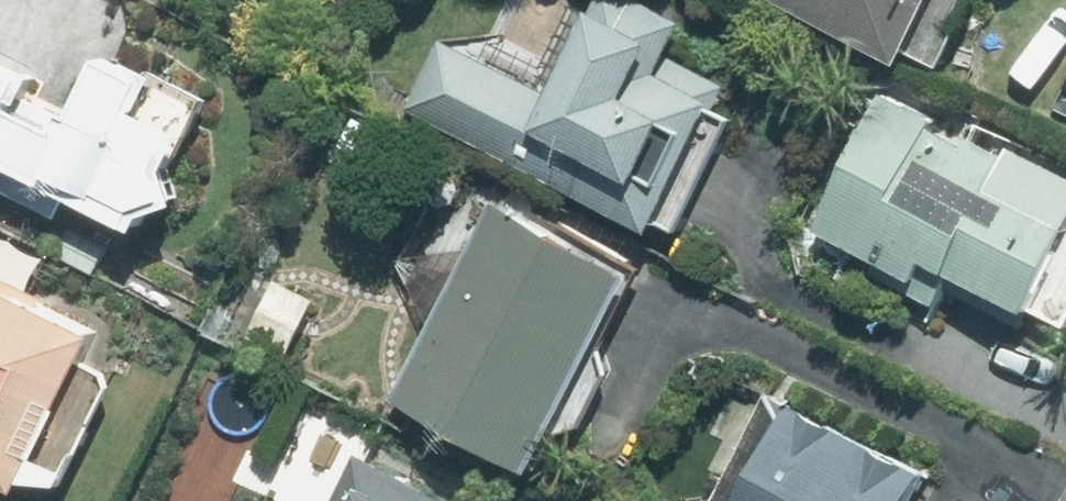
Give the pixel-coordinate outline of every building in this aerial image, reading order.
[(554,92),(441,39),(407,112),(657,227),(661,219),(683,229),(735,116),(718,108),(729,84),(670,56),(688,18),(651,0),(596,0),(554,92)] [(906,54),(931,0),(789,0),(906,54)] [(7,155),(145,221),(191,124),(146,104),(162,68),(133,55),(129,61),(103,49),(72,115),(28,95),(40,68),(0,48),(0,169),(7,155)] [(888,91),(822,230),(883,259),(877,270),(942,302),(960,267),(1038,304),(1065,246),(1065,242),(1044,231),(1055,207),(998,180),(1013,151),(976,134),(972,143),(935,125),(939,117),(888,91)] [(372,155),(386,128),(356,111),(341,138),(372,155)] [(538,459),(635,261),(494,191),(397,390),(538,459)] [(60,253),(97,270),(110,243),(74,224),(60,253)] [(101,325),(47,300),(49,295),(0,271),(0,474),(23,485),(101,325)] [(292,350),(319,292),(279,274),(250,332),(292,350)] [(932,466),(791,398),(742,500),(916,500),(932,466)] [(355,447),(329,500),(471,500),(355,447)]
